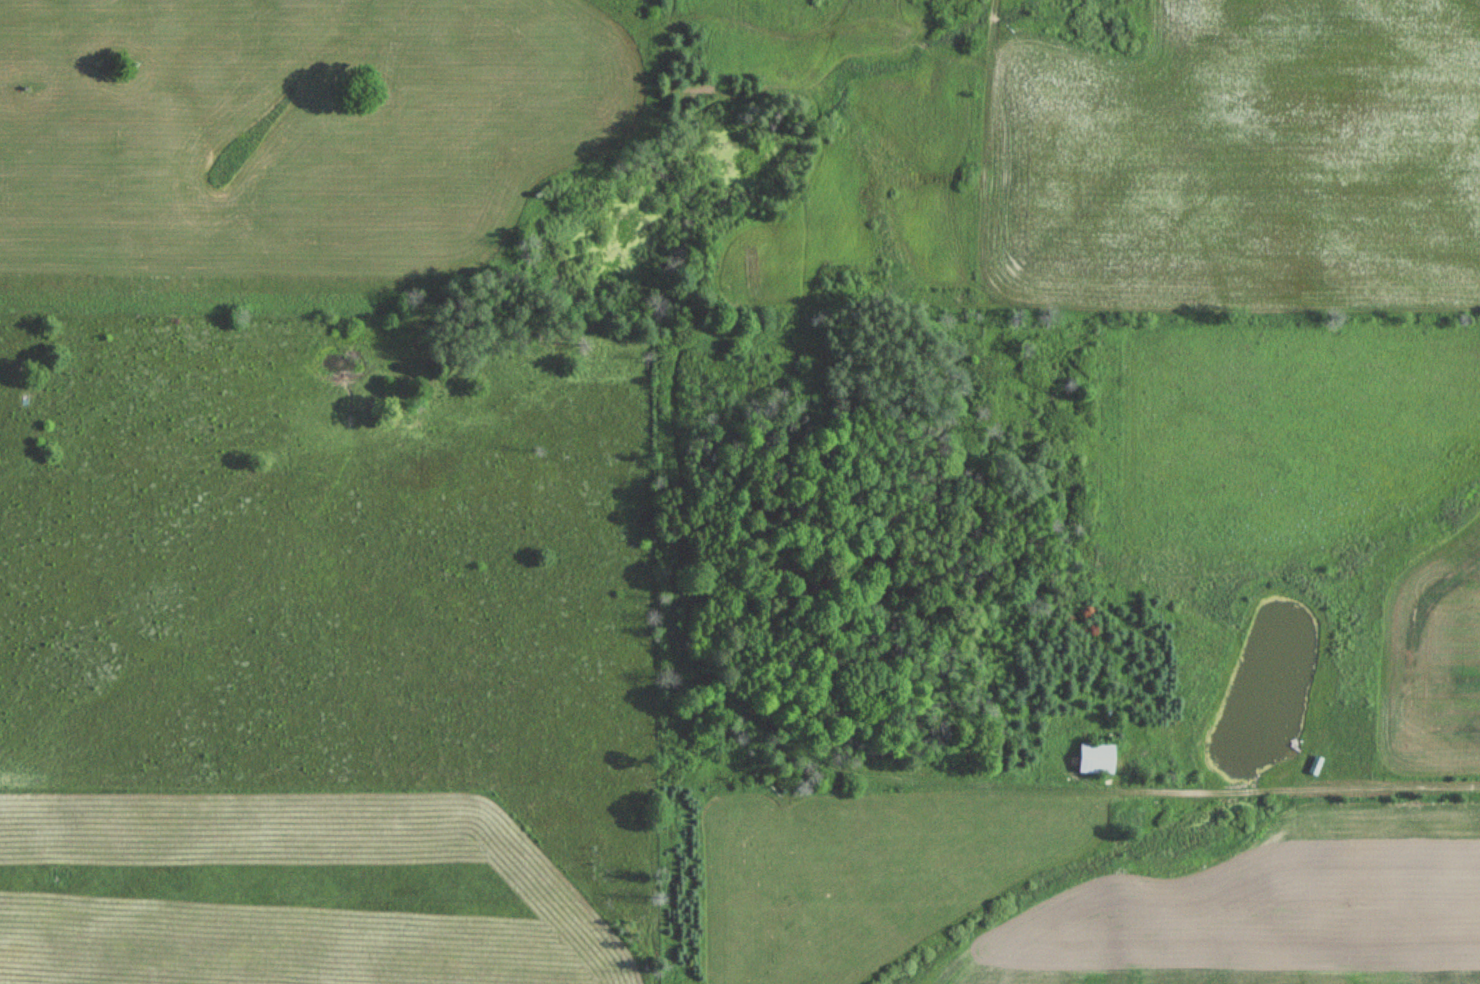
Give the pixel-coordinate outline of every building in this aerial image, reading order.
[(1075,773),(1110,773),(1110,743),(1075,743),(1075,773)]
